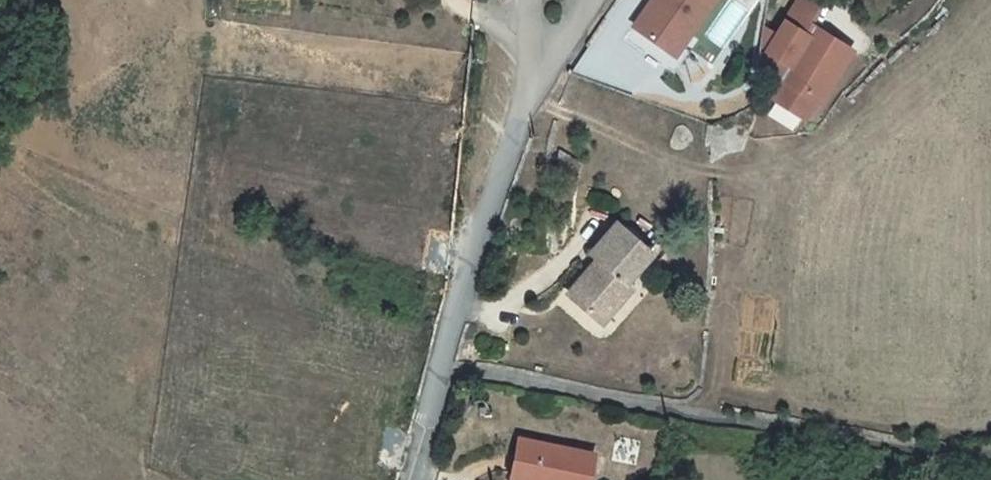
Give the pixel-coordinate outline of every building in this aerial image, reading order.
[(640,26),(683,55),(721,0),(658,0),(640,26)] [(757,30),(751,79),(775,81),(778,84),(767,102),(798,122),(810,104),(814,107),(846,56),(803,28),(813,12),(797,2),(774,39),(757,30)] [(649,268),(616,235),(596,257),(601,261),(594,268),(603,276),(595,285),(591,282),(566,306),(597,335),(629,301),(624,296),(649,268)] [(592,467),(515,455),(511,479),(590,479),(592,467)]
